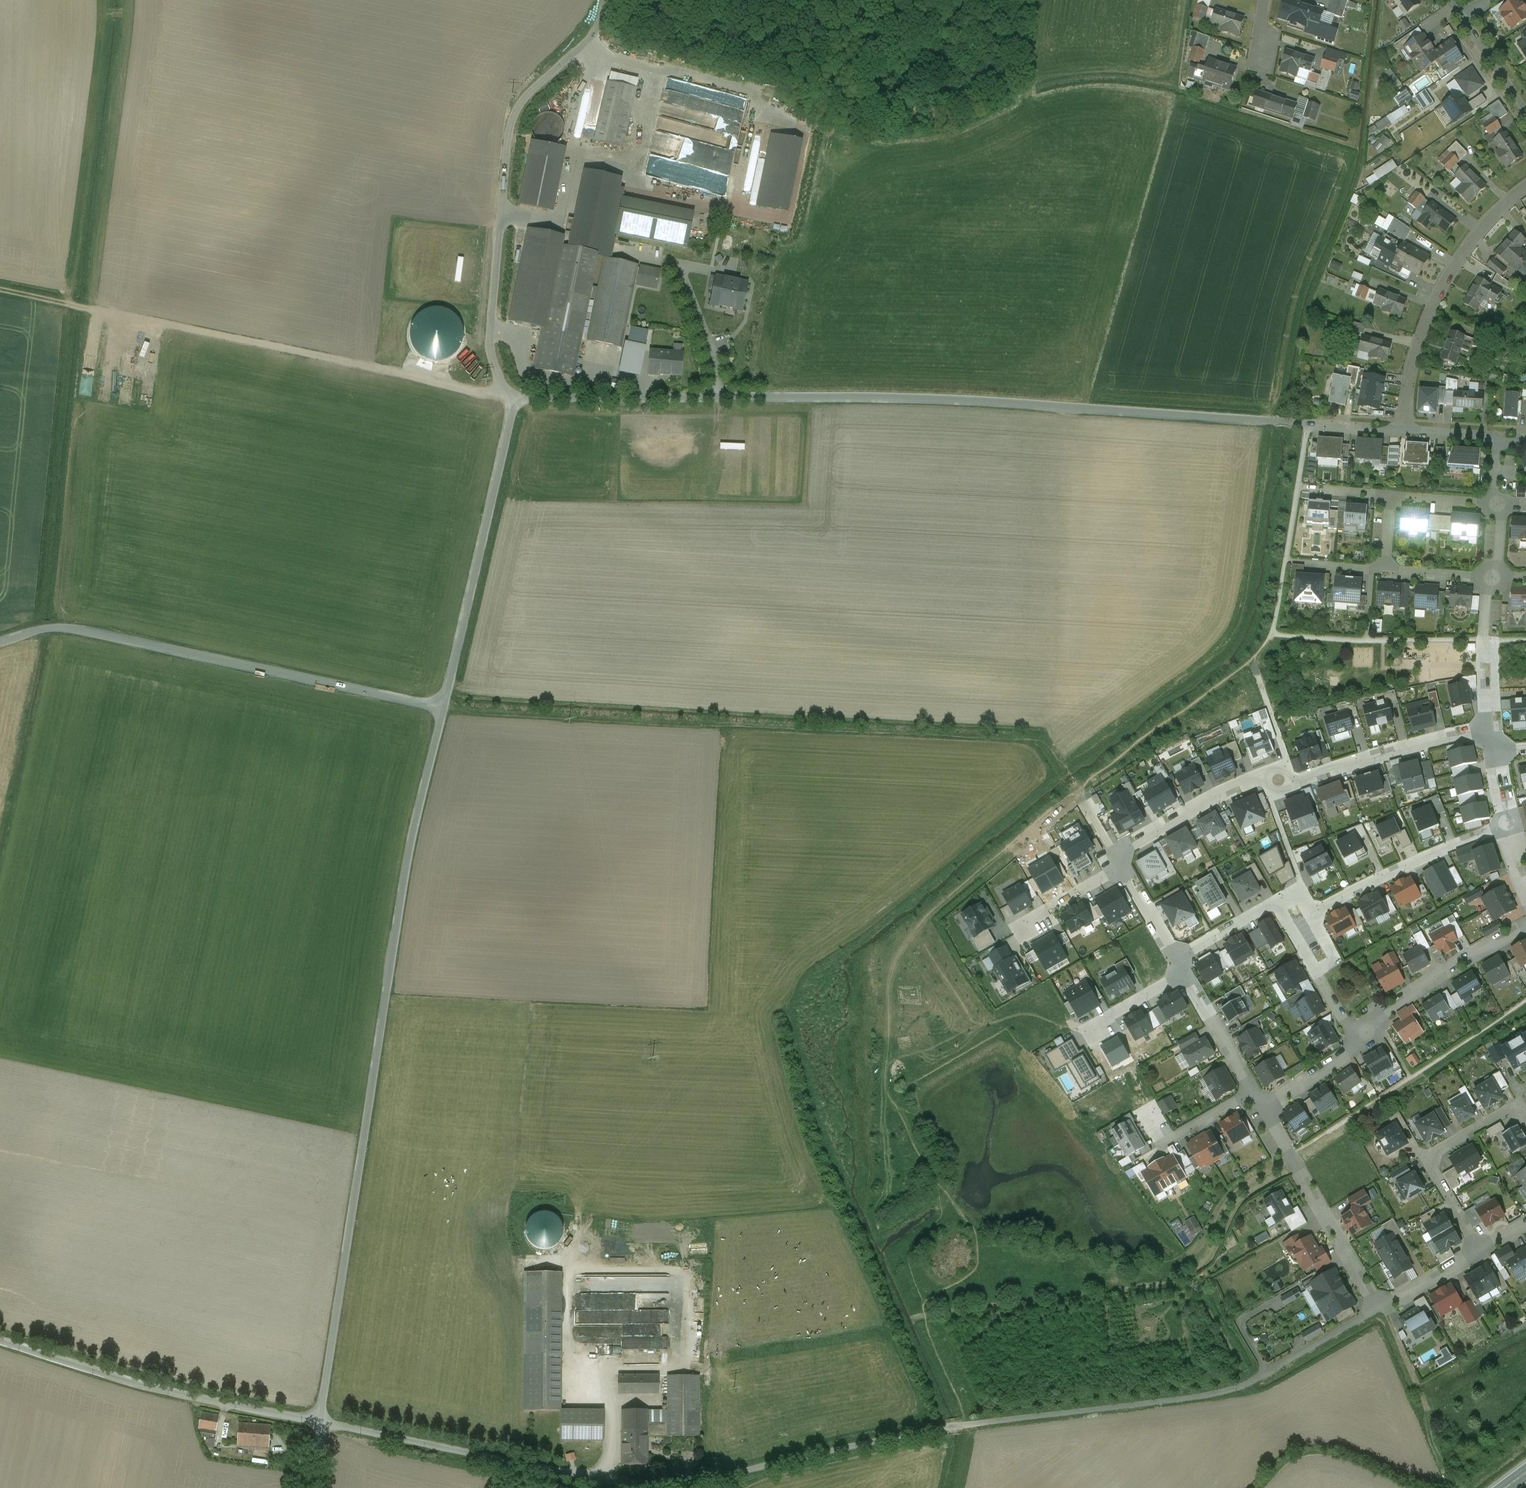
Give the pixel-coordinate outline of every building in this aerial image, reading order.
[(1200,0),(1199,0),(1193,18),(1204,22),(1210,3),(1200,0)] [(1290,0),(1285,0),(1279,19),(1306,27),(1304,32),(1316,36),(1323,14),(1323,11),(1290,0)] [(1327,13),(1342,18),(1348,0),(1331,0),(1327,13)] [(1417,0),(1390,0),(1392,3),(1394,2),(1404,16),(1408,13),(1420,4),(1417,0)] [(1501,11),(1502,11),(1505,16),(1503,17),(1508,25),(1510,23),(1513,29),(1525,20),(1525,12),(1525,10),(1523,5),(1522,6),(1518,0),(1508,7),(1501,11)] [(1504,2),(1489,12),(1493,17),(1502,11),(1501,11),(1508,7),(1504,2)] [(1244,18),(1216,9),(1211,24),(1222,27),(1221,32),(1238,38),(1239,33),(1240,33),(1244,18)] [(1210,38),(1197,34),(1193,47),(1206,51),(1210,38)] [(1410,35),(1395,45),(1400,52),(1405,48),(1414,42),(1410,35)] [(1414,42),(1405,48),(1422,72),(1438,61),(1440,60),(1435,52),(1423,35),(1414,42)] [(1452,40),(1435,52),(1440,60),(1438,61),(1439,62),(1438,65),(1441,69),(1444,70),(1444,71),(1446,69),(1456,63),(1462,59),(1462,58),(1456,50),(1458,49),(1452,40)] [(1206,51),(1193,47),(1188,61),(1201,65),(1206,51)] [(1338,53),(1327,49),(1325,55),(1336,59),(1338,53)] [(1315,59),(1287,50),(1282,65),(1280,73),(1297,79),(1299,71),(1309,74),(1310,74),(1310,73),(1315,59)] [(1336,59),(1325,55),(1321,68),(1335,73),(1339,60),(1336,59)] [(1462,59),(1456,63),(1459,68),(1468,62),(1465,57),(1462,58),(1462,59)] [(1237,69),(1209,60),(1206,68),(1199,66),(1197,71),(1191,69),(1189,76),(1194,78),(1230,90),(1237,69)] [(1456,63),(1446,69),(1450,74),(1459,68),(1456,63)] [(1471,70),(1456,81),(1463,92),(1460,95),(1463,100),(1483,86),(1471,70)] [(1320,77),(1310,73),(1310,74),(1309,74),(1305,87),(1316,91),(1320,77)] [(635,89),(608,82),(594,141),(621,148),(635,89)] [(1400,107),(1414,99),(1408,89),(1394,97),(1400,107)] [(1361,93),(1354,91),(1352,99),(1358,101),(1361,93)] [(1426,91),(1416,98),(1424,110),(1434,104),(1426,91)] [(1298,105),(1257,92),(1252,106),(1292,119),(1293,120),(1295,114),(1298,105)] [(1463,100),(1460,95),(1443,105),(1455,123),(1472,112),(1467,105),(1463,100)] [(1482,95),(1467,105),(1472,112),(1486,102),(1482,95)] [(1499,101),(1488,109),(1496,122),(1508,114),(1499,101)] [(1304,117),(1303,118),(1306,119),(1315,122),(1320,106),(1308,103),(1304,117)] [(563,135),(564,129),(563,123),(559,118),(554,114),(548,113),(542,115),(537,118),(533,123),(532,130),(534,136),(537,141),(542,144),(548,145),(555,144),(560,140),(563,135)] [(1304,117),(1295,114),(1293,120),(1292,119),(1291,125),(1303,129),(1306,119),(1303,118),(1304,117)] [(1387,118),(1376,125),(1381,132),(1392,125),(1387,118)] [(1373,144),(1379,153),(1395,141),(1388,133),(1373,144)] [(1523,157),(1506,133),(1494,141),(1510,166),(1523,157)] [(802,142),(773,136),(759,206),(788,212),(802,142)] [(1467,154),(1457,142),(1448,151),(1459,162),(1467,154)] [(1459,162),(1448,151),(1439,160),(1455,177),(1462,170),(1457,165),(1459,162)] [(556,160),(530,155),(520,205),(546,210),(556,160)] [(729,176),(661,157),(656,176),(724,195),(729,176)] [(556,160),(546,210),(554,212),(564,162),(556,160)] [(1366,177),(1370,184),(1398,168),(1394,161),(1366,177)] [(1462,170),(1455,177),(1463,185),(1456,191),(1469,204),(1475,198),(1476,198),(1487,187),(1466,166),(1462,170)] [(594,173),(584,171),(570,242),(580,244),(594,173)] [(621,179),(594,173),(580,244),(599,248),(598,253),(612,256),(615,241),(614,240),(624,190),(619,189),(621,179)] [(1425,199),(1417,193),(1408,203),(1417,210),(1425,199)] [(694,213),(623,199),(616,233),(687,247),(694,213)] [(1431,204),(1425,199),(1417,210),(1416,210),(1423,215),(1431,204)] [(1456,221),(1432,203),(1431,204),(1423,215),(1423,216),(1418,223),(1427,229),(1432,222),(1446,233),(1456,221)] [(1412,230),(1395,219),(1388,232),(1405,242),(1412,230)] [(560,236),(528,229),(510,321),(543,328),(534,369),(573,377),(582,335),(581,336),(545,328),(562,246),(558,245),(560,236)] [(1496,253),(1507,264),(1508,263),(1517,271),(1525,261),(1525,254),(1520,249),(1525,243),(1525,241),(1515,231),(1496,253)] [(1393,262),(1400,249),(1396,247),(1398,243),(1385,235),(1376,250),(1375,249),(1371,256),(1379,260),(1391,266),(1393,262)] [(656,243),(654,252),(662,254),(664,245),(656,243)] [(1430,258),(1404,244),(1400,249),(1393,262),(1412,272),(1411,274),(1418,278),(1430,258)] [(598,253),(562,246),(545,328),(581,336),(582,335),(589,297),(596,298),(598,289),(591,287),(598,253)] [(1360,256),(1359,260),(1370,265),(1372,261),(1360,256)] [(638,265),(604,258),(598,289),(596,298),(587,341),(621,348),(636,275),(637,268),(638,265)] [(1506,271),(1493,259),(1487,266),(1488,266),(1501,277),(1506,271)] [(1331,268),(1341,271),(1343,265),(1333,262),(1331,268)] [(1412,272),(1393,262),(1391,266),(1389,269),(1408,279),(1411,274),(1412,272)] [(660,271),(640,267),(640,269),(637,268),(636,275),(638,276),(637,284),(656,289),(660,271)] [(1362,281),(1364,275),(1355,272),(1353,277),(1362,281)] [(1514,286),(1497,274),(1493,281),(1511,291),(1514,286)] [(747,284),(716,277),(716,278),(712,278),(710,289),(713,290),(711,304),(742,311),(747,284)] [(1478,278),(1463,304),(1477,311),(1484,299),(1494,305),(1501,292),(1478,278)] [(1369,290),(1361,286),(1356,297),(1365,301),(1369,290)] [(1378,293),(1369,290),(1365,301),(1374,304),(1378,293)] [(1407,301),(1380,290),(1378,293),(1374,304),(1385,308),(1383,312),(1399,319),(1401,315),(1407,301)] [(1367,326),(1350,322),(1347,330),(1357,333),(1364,335),(1367,326)] [(136,328),(131,346),(139,348),(144,330),(136,328)] [(1489,333),(1477,329),(1474,339),(1474,340),(1472,346),(1472,347),(1483,350),(1489,333)] [(1357,333),(1347,330),(1343,347),(1352,349),(1357,333)] [(1451,331),(1441,359),(1456,364),(1461,349),(1470,352),(1472,347),(1472,346),(1474,340),(1474,339),(1465,336),(1451,331)] [(1392,344),(1363,336),(1359,351),(1370,354),(1369,358),(1386,363),(1387,359),(1388,359),(1392,344)] [(682,354),(650,351),(648,375),(658,376),(658,374),(681,375),(682,354)] [(1357,380),(1340,378),(1338,390),(1352,392),(1353,386),(1356,386),(1357,380)] [(1458,381),(1447,379),(1446,389),(1457,390),(1458,381)] [(1382,387),(1356,386),(1353,386),(1352,392),(1351,401),(1371,402),(1370,410),(1380,411),(1380,403),(1381,403),(1382,387)] [(1434,389),(1420,389),(1419,410),(1433,410),(1434,389)] [(1446,392),(1439,392),(1438,405),(1446,406),(1446,405),(1445,405),(1446,392)] [(1484,394),(1454,392),(1453,408),(1483,410),(1484,394)] [(1519,394),(1506,393),(1504,419),(1518,420),(1518,414),(1521,414),(1522,402),(1519,401),(1519,394)] [(1342,441),(1319,439),(1319,443),(1318,455),(1318,459),(1341,461),(1342,445),(1342,441)] [(1382,443),(1359,442),(1357,460),(1380,461),(1381,447),(1382,443)] [(1319,443),(1312,443),(1311,455),(1318,455),(1319,443)] [(1349,445),(1342,445),(1341,461),(1343,463),(1348,463),(1349,445)] [(1428,446),(1408,445),(1407,454),(1405,454),(1405,464),(1428,466),(1429,456),(1427,456),(1428,446)] [(1389,448),(1381,447),(1380,461),(1380,465),(1388,466),(1389,448)] [(1399,448),(1389,448),(1388,466),(1397,467),(1399,448)] [(1444,449),(1436,448),(1435,464),(1443,464),(1444,449)] [(1481,450),(1453,448),(1453,449),(1449,449),(1448,467),(1480,469),(1480,458),(1481,450)] [(1479,474),(1472,474),(1471,484),(1481,485),(1481,487),(1482,487),(1484,459),(1480,458),(1480,469),(1479,474)] [(1323,502),(1317,501),(1317,502),(1309,502),(1307,523),(1313,524),(1313,525),(1323,526),(1324,525),(1329,525),(1330,511),(1331,503),(1323,503),(1323,502)] [(1368,507),(1346,505),(1345,512),(1344,527),(1345,527),(1358,528),(1358,526),(1366,527),(1368,507)] [(1338,512),(1330,511),(1329,525),(1328,529),(1337,530),(1338,512)] [(1428,513),(1403,511),(1402,528),(1402,531),(1410,532),(1410,535),(1418,536),(1419,532),(1427,533),(1427,530),(1428,516),(1428,513)] [(1345,512),(1338,512),(1337,530),(1345,530),(1345,527),(1344,527),(1345,512)] [(1441,517),(1428,516),(1427,530),(1440,531),(1441,517)] [(1479,518),(1453,516),(1453,518),(1452,532),(1452,534),(1452,536),(1460,536),(1460,540),(1469,541),(1469,537),(1477,538),(1478,534),(1479,518)] [(1453,518),(1441,517),(1440,531),(1452,532),(1453,518)] [(1514,519),(1513,539),(1520,539),(1522,541),(1525,541),(1525,519),(1514,519)] [(1304,566),(1293,565),(1291,572),(1300,573),(1304,573),(1304,566)] [(1300,573),(1291,572),(1290,580),(1295,581),(1295,588),(1297,588),(1298,576),(1299,576),(1300,573)] [(1312,576),(1306,575),(1306,576),(1299,576),(1298,576),(1297,588),(1296,602),(1321,604),(1323,588),(1324,578),(1323,578),(1312,577),(1312,576)] [(1354,579),(1346,578),(1346,580),(1337,579),(1335,596),(1335,603),(1358,605),(1359,605),(1360,597),(1361,581),(1354,580),(1354,579)] [(1400,587),(1380,585),(1378,603),(1399,605),(1400,590),(1400,587)] [(1438,589),(1417,587),(1416,607),(1416,609),(1426,610),(1426,608),(1436,609),(1438,593),(1438,589)] [(1473,590),(1452,588),(1450,606),(1471,608),(1473,590)] [(1512,589),(1512,606),(1525,606),(1525,589),(1512,589)] [(1410,591),(1400,590),(1399,605),(1399,608),(1408,609),(1410,591)] [(1445,593),(1438,593),(1436,609),(1436,611),(1444,611),(1445,593)] [(1367,597),(1360,597),(1359,605),(1358,605),(1357,612),(1366,612),(1367,597)] [(1459,679),(1460,685),(1467,684),(1469,689),(1477,689),(1476,676),(1459,679)] [(1460,685),(1450,688),(1454,710),(1472,706),(1469,689),(1467,684),(1460,685)] [(1395,692),(1374,696),(1376,704),(1387,701),(1388,705),(1397,703),(1395,692)] [(1422,708),(1408,711),(1413,733),(1445,726),(1438,699),(1420,703),(1422,708)] [(1353,701),(1336,706),(1339,715),(1347,712),(1349,718),(1358,716),(1353,701)] [(1376,704),(1363,708),(1369,729),(1377,727),(1378,729),(1387,726),(1387,724),(1393,722),(1388,705),(1387,701),(1376,704)] [(1511,702),(1512,724),(1525,723),(1525,701),(1511,702)] [(1339,715),(1325,719),(1331,739),(1353,732),(1349,718),(1347,712),(1339,715)] [(1266,734),(1245,742),(1252,761),(1273,753),(1266,734)] [(1315,738),(1296,744),(1303,765),(1322,759),(1318,747),(1315,738)] [(1220,749),(1221,752),(1226,750),(1232,764),(1242,759),(1235,742),(1220,749)] [(1446,747),(1448,753),(1464,749),(1463,743),(1446,747)] [(1318,747),(1322,759),(1329,757),(1326,745),(1318,747)] [(1449,761),(1475,755),(1474,747),(1464,749),(1448,753),(1449,761)] [(1221,752),(1206,759),(1216,781),(1222,778),(1223,780),(1230,777),(1229,775),(1236,772),(1232,764),(1226,750),(1221,752)] [(1477,763),(1475,755),(1449,761),(1451,769),(1468,765),(1477,763)] [(1193,767),(1199,779),(1207,775),(1199,758),(1191,763),(1193,767)] [(1418,762),(1398,767),(1402,784),(1405,794),(1425,789),(1423,782),(1419,766),(1418,762)] [(1430,763),(1419,766),(1423,782),(1434,779),(1430,763)] [(1453,775),(1470,771),(1468,765),(1451,769),(1453,775)] [(1193,767),(1175,776),(1185,796),(1203,787),(1199,779),(1193,767)] [(1402,784),(1398,767),(1392,769),(1396,786),(1402,784)] [(1471,777),(1470,771),(1453,775),(1454,781),(1471,777)] [(1366,777),(1356,780),(1361,798),(1382,791),(1384,791),(1380,778),(1379,773),(1372,776),(1371,774),(1365,776),(1366,777)] [(1387,775),(1380,778),(1384,791),(1382,791),(1383,795),(1392,792),(1387,775)] [(1456,789),(1482,783),(1480,775),(1471,777),(1454,781),(1456,789)] [(1153,790),(1145,795),(1156,814),(1176,802),(1162,777),(1149,784),(1153,790)] [(1349,782),(1340,785),(1344,795),(1347,793),(1349,801),(1355,799),(1349,782)] [(1482,783),(1456,789),(1458,797),(1474,793),(1484,791),(1482,783)] [(1339,784),(1319,792),(1326,811),(1327,810),(1329,817),(1338,814),(1336,807),(1350,802),(1349,801),(1347,793),(1344,795),(1340,785),(1339,784)] [(1129,831),(1146,821),(1129,791),(1111,801),(1116,809),(1108,814),(1111,820),(1108,822),(1119,841),(1131,835),(1129,831)] [(1459,803),(1476,799),(1474,793),(1458,797),(1459,803)] [(1427,800),(1430,806),(1431,805),(1435,816),(1446,812),(1439,795),(1427,800)] [(1306,796),(1284,804),(1292,826),(1296,824),(1300,834),(1318,827),(1306,796)] [(1254,797),(1235,807),(1246,828),(1265,818),(1254,797)] [(1477,805),(1476,799),(1459,803),(1461,809),(1477,805)] [(1462,817),(1488,810),(1487,803),(1477,805),(1461,809),(1462,817)] [(1430,806),(1411,813),(1420,835),(1439,827),(1435,816),(1431,805),(1430,806)] [(1488,810),(1462,817),(1464,824),(1481,820),(1490,818),(1488,810)] [(1215,813),(1196,825),(1205,840),(1211,836),(1213,841),(1226,833),(1215,813)] [(1383,843),(1391,839),(1397,836),(1402,834),(1401,833),(1395,819),(1376,828),(1380,837),(1383,843)] [(1481,820),(1464,824),(1466,831),(1482,827),(1481,820)] [(1066,842),(1061,845),(1073,866),(1077,873),(1093,864),(1087,855),(1095,850),(1096,850),(1091,843),(1085,831),(1083,832),(1079,825),(1061,835),(1066,842)] [(1354,836),(1357,842),(1367,838),(1362,826),(1346,832),(1349,839),(1354,836)] [(1402,834),(1397,836),(1403,849),(1412,845),(1405,830),(1401,833),(1402,834)] [(1185,832),(1166,843),(1177,861),(1196,850),(1185,832)] [(1349,839),(1336,846),(1345,863),(1355,857),(1363,853),(1360,848),(1357,842),(1354,836),(1349,839)] [(1383,843),(1380,837),(1376,839),(1380,849),(1392,843),(1391,839),(1383,843)] [(1097,840),(1091,843),(1096,850),(1095,850),(1097,853),(1103,850),(1097,840)] [(1156,853),(1166,871),(1173,868),(1159,843),(1152,847),(1156,853)] [(1480,843),(1460,850),(1464,860),(1476,857),(1474,854),(1482,851),(1480,843)] [(1292,853),(1297,865),(1304,862),(1302,859),(1310,855),(1307,847),(1292,853)] [(1363,853),(1355,857),(1357,861),(1368,855),(1364,847),(1360,848),(1363,853)] [(1277,848),(1260,859),(1271,878),(1275,875),(1285,869),(1284,865),(1277,848)] [(1310,855),(1302,859),(1304,862),(1306,868),(1304,869),(1309,879),(1333,867),(1322,848),(1310,855)] [(1482,851),(1474,854),(1476,857),(1482,876),(1499,870),(1492,848),(1482,851)] [(1156,853),(1136,865),(1146,883),(1166,871),(1156,853)] [(1290,862),(1284,865),(1285,869),(1275,875),(1282,886),(1295,879),(1290,862)] [(1443,863),(1424,873),(1438,900),(1457,890),(1455,887),(1447,871),(1443,863)] [(1079,876),(1077,873),(1073,866),(1068,868),(1074,879),(1079,876)] [(1454,867),(1447,871),(1455,887),(1463,883),(1454,867)] [(1166,871),(1146,883),(1150,889),(1177,874),(1173,868),(1166,871)] [(1212,876),(1218,887),(1224,883),(1215,868),(1208,872),(1211,876),(1212,876)] [(1491,873),(1493,880),(1500,878),(1498,871),(1491,873)] [(1251,874),(1232,884),(1243,903),(1261,892),(1251,874)] [(1211,876),(1196,885),(1200,892),(1196,894),(1203,906),(1207,904),(1212,912),(1228,903),(1218,887),(1212,876),(1211,876)] [(1413,876),(1392,887),(1403,908),(1424,896),(1417,883),(1413,876)] [(1021,886),(1030,901),(1037,897),(1029,881),(1021,886)] [(1003,893),(1015,915),(1032,905),(1030,901),(1021,886),(1020,884),(1003,893)] [(1504,887),(1482,899),(1488,910),(1510,899),(1504,887)] [(1120,893),(1117,888),(1107,894),(1120,918),(1131,912),(1126,904),(1120,893)] [(1167,903),(1182,894),(1179,889),(1164,898),(1167,903)] [(1480,889),(1464,898),(1468,904),(1483,895),(1480,889)] [(1126,890),(1120,893),(1126,904),(1132,901),(1126,890)] [(1188,891),(1182,894),(1188,904),(1194,901),(1188,891)] [(1361,902),(1356,904),(1367,925),(1388,914),(1381,900),(1377,893),(1372,896),(1371,895),(1361,901),(1361,902)] [(1110,924),(1120,918),(1107,894),(1096,900),(1099,905),(1105,916),(1110,924)] [(1182,894),(1167,903),(1162,906),(1175,927),(1177,926),(1195,916),(1188,904),(1182,894)] [(1389,896),(1381,900),(1388,914),(1389,916),(1397,912),(1389,896)] [(1510,899),(1488,910),(1495,921),(1516,910),(1510,899)] [(982,904),(963,915),(976,938),(989,931),(995,927),(982,904)] [(1091,904),(1084,908),(1092,922),(1093,923),(1100,919),(1099,919),(1093,908),(1091,904)] [(1105,916),(1099,905),(1093,908),(1099,919),(1105,916)] [(1069,914),(1062,918),(1071,934),(1077,930),(1078,932),(1086,927),(1085,926),(1092,922),(1084,908),(1083,906),(1076,910),(1075,908),(1068,912),(1069,914)] [(1331,918),(1326,920),(1336,939),(1355,929),(1347,914),(1345,910),(1340,913),(1340,912),(1331,916),(1331,918)] [(1355,910),(1347,914),(1355,929),(1362,925),(1355,910)] [(1195,916),(1177,926),(1181,933),(1189,929),(1190,930),(1200,924),(1195,916)] [(1271,916),(1259,924),(1273,947),(1285,939),(1271,916)] [(1502,928),(1498,922),(1483,931),(1486,937),(1502,928)] [(1459,927),(1453,930),(1456,935),(1462,932),(1459,927)] [(1447,932),(1445,928),(1434,933),(1437,938),(1433,940),(1439,951),(1443,949),(1445,951),(1453,946),(1452,944),(1457,941),(1451,930),(1447,932)] [(996,943),(989,931),(976,938),(973,939),(980,952),(996,943)] [(1055,931),(1032,944),(1047,972),(1071,958),(1055,931)] [(1421,932),(1413,937),(1420,948),(1423,952),(1430,948),(1421,932)] [(1462,932),(1456,935),(1462,945),(1467,942),(1462,932)] [(1243,933),(1223,943),(1235,966),(1255,955),(1243,933)] [(1512,949),(1517,958),(1522,967),(1523,967),(1525,965),(1525,942),(1512,949)] [(1006,948),(990,957),(997,968),(1013,959),(1006,948)] [(1420,948),(1404,957),(1413,974),(1429,965),(1423,952),(1420,948)] [(1201,964),(1197,967),(1207,984),(1223,974),(1222,971),(1214,958),(1211,953),(1199,960),(1201,964)] [(1395,953),(1383,959),(1388,967),(1394,964),(1398,972),(1403,969),(1395,953)] [(1220,954),(1214,958),(1222,971),(1228,968),(1220,954)] [(997,968),(995,969),(1009,994),(1016,990),(1017,992),(1032,983),(1017,957),(1013,959),(997,968)] [(1503,966),(1499,957),(1483,966),(1493,985),(1508,976),(1509,976),(1503,966)] [(1517,958),(1510,962),(1519,977),(1525,973),(1523,967),(1522,967),(1517,958)] [(1127,960),(1116,966),(1119,972),(1124,969),(1128,977),(1135,973),(1127,960)] [(1280,982),(1286,992),(1307,980),(1295,962),(1268,978),(1273,987),(1280,982)] [(1519,977),(1510,962),(1503,966),(1509,976),(1508,976),(1512,982),(1519,978),(1519,977)] [(1388,967),(1378,972),(1383,980),(1381,982),(1386,991),(1403,981),(1398,972),(1394,964),(1388,967)] [(1119,972),(1102,981),(1111,996),(1115,994),(1118,998),(1135,988),(1128,977),(1124,969),(1119,972)] [(1472,973),(1453,984),(1458,993),(1462,1000),(1463,1000),(1481,988),(1472,973)] [(1087,982),(1076,988),(1090,1012),(1100,1006),(1097,1001),(1091,990),(1087,982)] [(1096,987),(1091,990),(1097,1001),(1102,998),(1096,987)] [(1225,995),(1230,1004),(1241,998),(1241,999),(1246,996),(1241,987),(1225,995)] [(1079,1018),(1090,1012),(1076,988),(1066,994),(1070,1002),(1076,1013),(1079,1018)] [(1303,992),(1287,1001),(1292,1009),(1296,1007),(1296,1006),(1307,1000),(1303,992)] [(1168,1019),(1188,1008),(1179,993),(1160,1003),(1162,1007),(1168,1019)] [(1462,1000),(1458,993),(1451,997),(1458,1009),(1465,1004),(1463,1000),(1462,1000)] [(1307,1000),(1296,1006),(1296,1007),(1305,1023),(1324,1012),(1315,995),(1307,1000)] [(1440,995),(1432,1000),(1433,1000),(1428,1003),(1428,1002),(1422,1006),(1433,1024),(1444,1017),(1443,1015),(1450,1010),(1440,995)] [(1230,1004),(1221,1009),(1230,1024),(1249,1013),(1241,999),(1241,998),(1230,1004)] [(1076,1013),(1070,1002),(1065,1005),(1071,1016),(1076,1013)] [(1407,1008),(1397,1014),(1402,1021),(1411,1015),(1414,1019),(1420,1015),(1413,1006),(1408,1010),(1407,1008)] [(1168,1019),(1162,1007),(1154,1011),(1162,1026),(1170,1022),(1168,1019)] [(1402,1021),(1393,1027),(1404,1043),(1415,1036),(1416,1038),(1423,1033),(1414,1019),(1411,1015),(1402,1021)] [(1256,1019),(1240,1028),(1245,1036),(1257,1029),(1261,1027),(1256,1019)] [(1328,1024),(1317,1030),(1318,1030),(1310,1035),(1317,1045),(1316,1046),(1320,1053),(1327,1049),(1327,1048),(1338,1042),(1328,1024)] [(1245,1036),(1239,1039),(1242,1045),(1241,1046),(1245,1052),(1246,1051),(1250,1058),(1260,1052),(1258,1049),(1266,1045),(1257,1029),(1245,1036)] [(1194,1034),(1179,1043),(1184,1052),(1199,1043),(1194,1034)] [(1503,1049),(1507,1057),(1515,1069),(1520,1066),(1521,1068),(1525,1065),(1525,1035),(1504,1048),(1503,1049)] [(1184,1052),(1183,1052),(1192,1068),(1214,1055),(1205,1039),(1199,1043),(1184,1052)] [(1095,1070),(1084,1050),(1080,1052),(1073,1040),(1046,1056),(1056,1072),(1067,1066),(1082,1092),(1101,1080),(1100,1078),(1105,1075),(1100,1067),(1095,1070)] [(1502,1044),(1488,1052),(1495,1064),(1507,1057),(1503,1049),(1504,1048),(1502,1044)] [(1382,1049),(1365,1060),(1374,1077),(1379,1074),(1383,1075),(1387,1073),(1387,1069),(1391,1067),(1392,1067),(1386,1056),(1382,1049)] [(1401,1068),(1391,1052),(1386,1056),(1392,1067),(1391,1067),(1394,1072),(1401,1068)] [(1407,1058),(1414,1068),(1422,1062),(1415,1053),(1407,1058)] [(1274,1060),(1257,1070),(1266,1086),(1283,1076),(1274,1060)] [(1215,1064),(1200,1073),(1204,1081),(1206,1080),(1206,1079),(1219,1071),(1215,1064)] [(1301,1064),(1286,1073),(1290,1081),(1305,1070),(1301,1064)] [(1359,1081),(1351,1068),(1335,1079),(1345,1093),(1360,1083),(1360,1082),(1359,1081)] [(1197,1069),(1189,1073),(1192,1078),(1199,1073),(1197,1069)] [(1219,1071),(1206,1079),(1206,1080),(1217,1099),(1234,1089),(1230,1082),(1232,1081),(1229,1076),(1227,1077),(1223,1069),(1219,1071)] [(1509,1087),(1500,1072),(1490,1078),(1492,1081),(1499,1093),(1509,1087)] [(1374,1090),(1366,1077),(1359,1081),(1360,1082),(1360,1083),(1368,1094),(1374,1090)] [(1487,1084),(1486,1081),(1478,1085),(1479,1088),(1475,1091),(1480,1101),(1484,1107),(1485,1109),(1490,1106),(1491,1107),(1498,1103),(1497,1102),(1502,1098),(1499,1093),(1492,1081),(1487,1084)] [(1335,1101),(1325,1086),(1310,1096),(1311,1098),(1321,1113),(1328,1108),(1328,1106),(1335,1101)] [(1465,1100),(1470,1108),(1475,1104),(1467,1090),(1461,1094),(1465,1100)] [(1321,1113),(1311,1098),(1304,1103),(1315,1117),(1321,1113)] [(1168,1099),(1160,1104),(1165,1114),(1174,1109),(1168,1099)] [(1461,1124),(1475,1116),(1470,1108),(1465,1100),(1451,1108),(1452,1108),(1450,1111),(1452,1115),(1456,1115),(1461,1124)] [(1480,1101),(1475,1104),(1479,1110),(1484,1107),(1480,1101)] [(1311,1123),(1298,1105),(1284,1115),(1289,1123),(1296,1132),(1297,1132),(1304,1127),(1304,1128),(1311,1123)] [(1451,1124),(1442,1109),(1433,1114),(1433,1115),(1434,1115),(1442,1129),(1451,1124)] [(1408,1128),(1399,1112),(1389,1118),(1392,1123),(1394,1122),(1400,1132),(1408,1128)] [(1442,1129),(1434,1115),(1433,1115),(1416,1125),(1426,1143),(1432,1140),(1439,1137),(1438,1136),(1444,1133),(1442,1129)] [(1239,1116),(1233,1120),(1232,1118),(1220,1125),(1225,1134),(1227,1133),(1231,1140),(1238,1137),(1240,1141),(1249,1135),(1240,1119),(1239,1116)] [(1255,1132),(1245,1116),(1240,1119),(1249,1135),(1255,1132)] [(1112,1132),(1120,1145),(1138,1134),(1131,1121),(1112,1132)] [(1400,1132),(1394,1122),(1392,1123),(1387,1126),(1389,1129),(1377,1136),(1388,1155),(1407,1144),(1400,1132)] [(1296,1132),(1289,1123),(1283,1127),(1292,1143),(1301,1137),(1297,1132),(1296,1132)] [(1500,1123),(1487,1131),(1491,1138),(1505,1130),(1500,1123)] [(1502,1135),(1513,1155),(1525,1147),(1525,1140),(1525,1138),(1522,1131),(1521,1131),(1518,1126),(1502,1135)] [(1217,1143),(1211,1133),(1206,1136),(1205,1134),(1199,1138),(1213,1163),(1219,1159),(1218,1157),(1223,1154),(1217,1143)] [(1146,1148),(1138,1134),(1120,1145),(1127,1158),(1146,1148)] [(1213,1163),(1199,1138),(1193,1141),(1194,1143),(1188,1146),(1194,1157),(1201,1167),(1206,1164),(1207,1166),(1213,1163)] [(1229,1152),(1222,1140),(1217,1143),(1223,1154),(1224,1156),(1229,1152)] [(1178,1154),(1173,1146),(1167,1149),(1172,1157),(1173,1156),(1174,1157),(1178,1154)] [(1465,1150),(1460,1153),(1450,1159),(1455,1168),(1451,1170),(1457,1180),(1462,1177),(1459,1173),(1465,1170),(1467,1173),(1478,1167),(1476,1163),(1481,1161),(1473,1146),(1465,1150)] [(1189,1160),(1184,1151),(1178,1154),(1174,1157),(1182,1171),(1186,1168),(1186,1169),(1193,1165),(1189,1160)] [(1172,1157),(1165,1161),(1164,1159),(1157,1163),(1172,1189),(1178,1185),(1177,1183),(1186,1178),(1174,1157),(1173,1156),(1172,1157)] [(1201,1167),(1194,1157),(1189,1160),(1193,1165),(1195,1170),(1201,1167)] [(1507,1167),(1513,1178),(1518,1175),(1525,1170),(1525,1165),(1522,1158),(1507,1167)] [(1143,1163),(1132,1170),(1136,1175),(1142,1171),(1144,1173),(1148,1171),(1143,1163)] [(1157,1163),(1150,1168),(1151,1169),(1148,1171),(1144,1173),(1143,1174),(1147,1181),(1155,1196),(1164,1191),(1165,1193),(1171,1189),(1172,1189),(1157,1163)] [(1406,1165),(1391,1174),(1396,1184),(1412,1175),(1406,1165)] [(1451,1170),(1442,1175),(1452,1190),(1460,1185),(1457,1180),(1451,1170)] [(1142,1171),(1136,1175),(1142,1184),(1147,1181),(1143,1174),(1144,1173),(1142,1171)] [(1396,1184),(1395,1184),(1401,1193),(1403,1192),(1407,1200),(1425,1190),(1415,1173),(1412,1175),(1396,1184)] [(1295,1215),(1281,1190),(1263,1200),(1276,1225),(1295,1215)] [(1363,1190),(1349,1198),(1354,1208),(1360,1204),(1361,1207),(1370,1202),(1363,1190)] [(1366,1193),(1371,1200),(1376,1196),(1371,1190),(1366,1193)] [(1477,1210),(1484,1222),(1486,1227),(1492,1223),(1493,1224),(1499,1221),(1498,1220),(1504,1216),(1495,1200),(1477,1210)] [(1361,1207),(1360,1204),(1354,1208),(1353,1212),(1343,1218),(1352,1235),(1371,1224),(1361,1207)] [(1475,1206),(1464,1213),(1473,1228),(1484,1222),(1477,1210),(1475,1206)] [(1434,1210),(1421,1218),(1425,1226),(1439,1218),(1434,1210)] [(524,1246),(560,1247),(560,1214),(524,1213),(524,1246)] [(1439,1218),(1425,1226),(1433,1239),(1452,1228),(1444,1215),(1439,1218)] [(1198,1216),(1186,1221),(1193,1235),(1204,1231),(1198,1216)] [(1393,1219),(1381,1226),(1388,1238),(1393,1235),(1394,1237),(1401,1233),(1393,1219)] [(1452,1228),(1433,1239),(1441,1253),(1450,1248),(1460,1242),(1452,1228)] [(1256,1237),(1259,1245),(1271,1238),(1267,1231),(1256,1237)] [(1388,1238),(1376,1245),(1380,1252),(1379,1253),(1385,1264),(1405,1252),(1403,1250),(1402,1251),(1394,1237),(1393,1235),(1388,1238)] [(1297,1237),(1285,1244),(1291,1255),(1295,1252),(1300,1250),(1297,1245),(1300,1243),(1297,1237)] [(1300,1243),(1297,1245),(1300,1250),(1295,1252),(1299,1259),(1298,1259),(1305,1270),(1314,1265),(1327,1257),(1323,1251),(1320,1253),(1311,1237),(1300,1243)] [(1509,1246),(1496,1254),(1503,1266),(1509,1263),(1507,1260),(1514,1256),(1509,1246)] [(1450,1248),(1441,1253),(1436,1256),(1441,1264),(1454,1256),(1450,1248)] [(1507,1260),(1509,1263),(1517,1277),(1525,1272),(1525,1249),(1514,1256),(1507,1260)] [(1405,1252),(1385,1264),(1388,1269),(1389,1268),(1395,1277),(1395,1278),(1405,1272),(1412,1268),(1406,1257),(1407,1256),(1405,1252)] [(1503,1266),(1496,1254),(1490,1257),(1499,1272),(1505,1269),(1503,1266)] [(1331,1263),(1327,1257),(1314,1265),(1318,1271),(1331,1263)] [(1487,1264),(1476,1271),(1489,1292),(1499,1286),(1500,1285),(1494,1275),(1487,1264)] [(1320,1279),(1312,1284),(1314,1287),(1317,1291),(1312,1294),(1323,1313),(1328,1310),(1332,1318),(1336,1316),(1351,1307),(1355,1305),(1347,1292),(1346,1292),(1342,1284),(1335,1270),(1320,1279)] [(1476,1271),(1465,1278),(1472,1289),(1477,1298),(1478,1298),(1489,1292),(1476,1271)] [(1316,1272),(1300,1281),(1306,1292),(1314,1287),(1312,1284),(1320,1279),(1316,1272)] [(1405,1272),(1395,1278),(1395,1277),(1389,1280),(1395,1291),(1411,1282),(1405,1272)] [(1508,1288),(1499,1272),(1494,1275),(1500,1285),(1499,1286),(1502,1291),(1508,1288)] [(560,1274),(525,1273),(524,1355),(560,1355),(560,1274)] [(599,1284),(598,1276),(578,1278),(580,1297),(587,1297),(586,1284),(594,1284),(594,1285),(599,1284)] [(1444,1289),(1438,1292),(1439,1293),(1431,1297),(1442,1315),(1462,1303),(1451,1286),(1445,1289),(1444,1289)] [(1477,1298),(1472,1289),(1466,1292),(1471,1301),(1475,1308),(1481,1304),(1478,1298),(1477,1298)] [(1298,1290),(1282,1299),(1286,1305),(1301,1296),(1298,1290)] [(1432,1310),(1424,1297),(1414,1303),(1417,1309),(1418,1310),(1421,1308),(1424,1314),(1432,1310)] [(1471,1301),(1459,1308),(1469,1323),(1480,1317),(1475,1308),(1471,1301)] [(1351,1307),(1336,1316),(1340,1323),(1355,1314),(1351,1307)] [(1411,1313),(1400,1320),(1406,1329),(1408,1327),(1411,1333),(1413,1332),(1416,1338),(1435,1328),(1431,1320),(1428,1322),(1424,1314),(1421,1308),(1418,1310),(1417,1309),(1411,1312),(1411,1313)] [(1318,1326),(1303,1335),(1307,1341),(1322,1332),(1318,1326)] [(1452,1356),(1447,1348),(1440,1352),(1446,1363),(1456,1358),(1454,1355),(1452,1356)] [(560,1355),(524,1355),(524,1410),(560,1411),(560,1355)] [(598,1355),(574,1355),(574,1376),(598,1375),(598,1355)] [(659,1376),(618,1376),(618,1394),(658,1394),(659,1376)] [(699,1376),(667,1376),(667,1411),(647,1411),(647,1437),(667,1437),(698,1437),(699,1376)] [(647,1410),(622,1411),(621,1465),(647,1465),(647,1455),(647,1445),(647,1437),(647,1411),(647,1410)] [(603,1411),(561,1411),(560,1441),(603,1441),(603,1411)] [(219,1416),(201,1413),(198,1428),(216,1431),(219,1416)] [(270,1426),(239,1424),(238,1445),(269,1447),(270,1426)]
